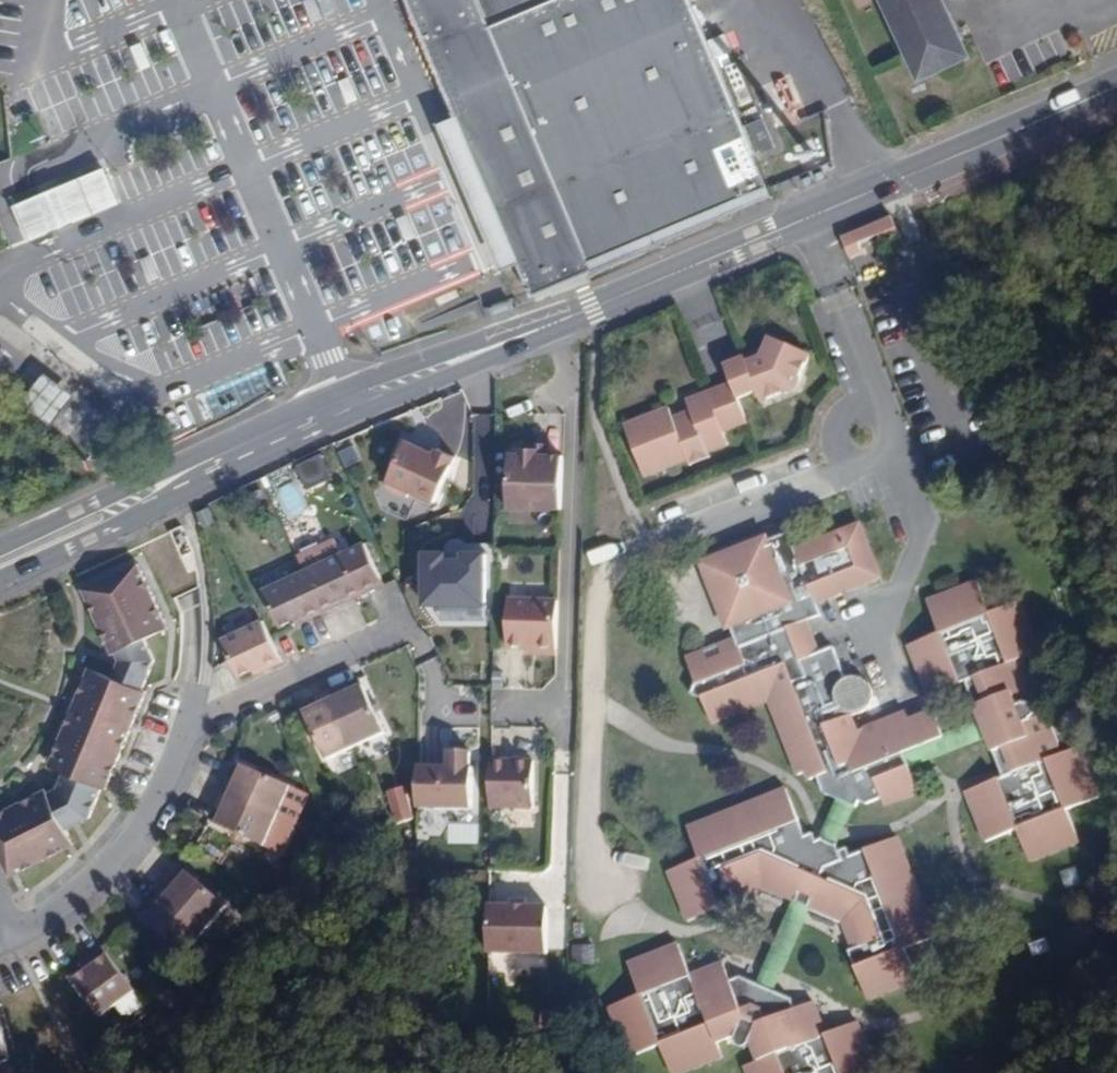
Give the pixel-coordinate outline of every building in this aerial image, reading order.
[(528,298),(768,197),(751,154),(769,146),(758,119),(739,127),(686,0),(402,0),(457,129),(508,252),(528,298)] [(919,76),(967,52),(944,0),(884,0),(919,76)] [(457,129),(450,131),(502,254),(508,252),(457,129)] [(101,167),(14,204),(28,239),(117,204),(101,167)] [(891,216),(841,238),(849,258),(860,254),(858,245),(879,237),(882,245),(900,238),(891,216)] [(668,408),(629,423),(636,440),(629,443),(636,461),(643,458),(649,475),(688,459),(687,455),(703,448),(705,453),(727,444),(723,432),(746,423),(737,401),(756,394),(756,396),(797,381),(807,356),(767,339),(759,357),(764,360),(764,362),(747,368),(744,358),(722,367),(728,384),(685,401),(690,415),(673,422),(668,408)] [(22,406),(51,429),(75,400),(47,376),(22,406)] [(799,389),(797,381),(756,396),(760,404),(799,389)] [(636,440),(629,423),(622,425),(629,443),(636,440)] [(452,459),(405,441),(388,485),(434,503),(452,459)] [(707,459),(705,453),(703,448),(687,455),(688,459),(691,466),(707,459)] [(563,453),(510,452),(508,507),(562,509),(563,453)] [(127,454),(114,458),(117,469),(130,465),(127,454)] [(643,458),(636,461),(642,477),(649,475),(643,458)] [(822,793),(837,800),(853,808),(857,808),(882,797),(886,807),(918,793),(909,769),(907,765),(900,768),(896,758),(945,738),(933,710),(910,720),(907,713),(858,732),(852,716),(861,712),(866,707),(868,701),(868,694),(865,688),(859,683),(854,682),(846,682),(831,648),(818,654),(806,622),(820,616),(816,604),(881,577),(860,524),(796,550),(788,533),(761,544),(763,550),(715,570),(734,620),(727,623),(733,639),(736,648),(707,660),(703,652),(685,659),(694,681),(690,694),(701,700),(712,725),(744,712),(745,711),(742,703),(766,694),(769,701),(798,774),(805,771),(808,780),(816,777),(822,793)] [(358,529),(298,557),(323,613),(338,606),(333,595),(379,575),(358,529)] [(704,567),(727,623),(734,620),(715,570),(763,550),(761,544),(704,567)] [(449,549),(424,549),(424,604),(484,604),(484,552),(461,551),(460,557),(449,557),(449,549)] [(323,613),(298,557),(261,574),(282,618),(297,612),(304,609),(308,620),(323,613)] [(138,565),(132,567),(135,575),(141,572),(138,565)] [(144,640),(162,632),(159,625),(165,623),(141,572),(135,575),(132,567),(87,589),(90,595),(85,598),(108,648),(114,646),(117,653),(115,654),(119,662),(112,679),(94,672),(91,678),(86,676),(51,760),(57,763),(54,770),(64,773),(57,790),(48,795),(41,798),(39,794),(0,814),(0,857),(7,872),(14,869),(17,874),(67,849),(64,843),(71,840),(66,830),(89,819),(101,789),(104,782),(108,784),(143,699),(139,698),(141,691),(154,662),(144,640)] [(965,682),(981,724),(987,738),(1002,779),(967,792),(986,840),(1017,829),(1031,861),(1081,841),(1069,809),(1099,798),(1080,749),(1062,756),(1047,715),(1032,721),(1032,718),(1034,714),(1033,710),(1030,709),(1028,710),(1027,706),(1040,701),(1024,659),(1042,652),(1022,600),(990,613),(977,581),(925,601),(938,634),(909,646),(928,696),(965,682)] [(338,606),(359,596),(355,586),(333,595),(338,606)] [(87,589),(82,591),(85,598),(90,595),(87,589)] [(557,649),(559,601),(510,599),(507,647),(528,648),(557,649)] [(270,638),(256,607),(219,624),(239,669),(254,662),(261,659),(266,669),(281,662),(270,638)] [(304,609),(297,612),(302,623),(308,620),(304,609)] [(168,630),(165,623),(159,625),(162,632),(168,630)] [(733,639),(703,652),(707,660),(736,648),(733,639)] [(114,646),(108,648),(112,655),(117,653),(114,646)] [(254,662),(259,673),(266,669),(261,659),(254,662)] [(94,672),(89,669),(86,676),(91,678),(94,672)] [(353,688),(348,676),(341,679),(347,691),(353,688)] [(347,691),(341,679),(328,685),(354,742),(387,726),(367,682),(353,688),(347,691)] [(321,758),(354,742),(328,685),(314,692),(320,703),(313,707),(300,713),(321,758)] [(308,695),(313,707),(320,703),(314,692),(308,695)] [(745,711),(769,701),(766,694),(742,703),(745,711)] [(907,765),(909,769),(987,738),(981,724),(945,738),(896,758),(900,768),(907,765)] [(450,753),(449,766),(417,766),(417,808),(472,809),(473,753),(450,753)] [(57,763),(51,760),(48,767),(54,770),(57,763)] [(532,808),(533,761),(490,761),(489,807),(532,808)] [(229,795),(285,820),(301,784),(256,764),(249,778),(246,784),(236,780),(229,795)] [(246,784),(249,778),(238,774),(236,780),(246,784)] [(415,816),(405,786),(388,792),(398,823),(415,816)] [(765,887),(788,898),(821,912),(842,922),(843,927),(853,922),(862,944),(852,949),(847,950),(867,999),(917,979),(905,948),(937,936),(898,837),(849,856),(846,849),(837,851),(836,846),(820,839),(819,841),(815,841),(812,833),(803,836),(785,789),(687,829),(697,857),(666,870),(687,922),(736,902),(735,898),(731,886),(754,877),(758,888),(762,886),(765,887)] [(269,856),(285,820),(229,795),(222,810),(234,815),(230,821),(224,836),(269,856)] [(837,800),(820,839),(836,846),(853,808),(837,800)] [(220,817),(230,821),(234,815),(222,810),(220,817)] [(71,840),(64,843),(67,849),(74,845),(71,840)] [(14,869),(7,872),(10,878),(17,874),(14,869)] [(164,895),(212,937),(236,908),(198,876),(189,887),(184,893),(174,884),(164,895)] [(735,898),(758,888),(754,877),(731,886),(735,898)] [(184,893),(189,887),(179,878),(174,884),(184,893)] [(188,964),(212,937),(164,895),(155,906),(165,915),(160,920),(150,931),(188,964)] [(767,945),(751,979),(783,996),(821,912),(788,898),(767,945)] [(151,912),(160,920),(165,915),(155,906),(151,912)] [(546,908),(487,906),(487,953),(545,954),(546,908)] [(853,922),(843,927),(852,949),(862,944),(853,922)] [(751,979),(744,976),(741,977),(730,981),(722,962),(690,975),(677,944),(628,963),(640,997),(610,1008),(629,1058),(661,1046),(671,1072),(676,1072),(720,1056),(715,1041),(730,1036),(734,1036),(738,1038),(739,1041),(740,1043),(743,1044),(745,1042),(750,1042),(752,1044),(759,1061),(746,1066),(749,1072),(873,1072),(878,1071),(858,1020),(826,1033),(814,1001),(796,1009),(794,1002),(790,998),(783,996),(751,979)] [(97,973),(91,977),(77,986),(108,1028),(124,1016),(141,1004),(141,1003),(104,952),(89,962),(97,973)] [(84,967),(91,977),(97,973),(89,962),(84,967)] [(150,1016),(141,1004),(124,1016),(130,1025),(137,1026),(150,1016)] [(1,1024),(0,1024),(0,1072),(15,1072),(1,1024)]
